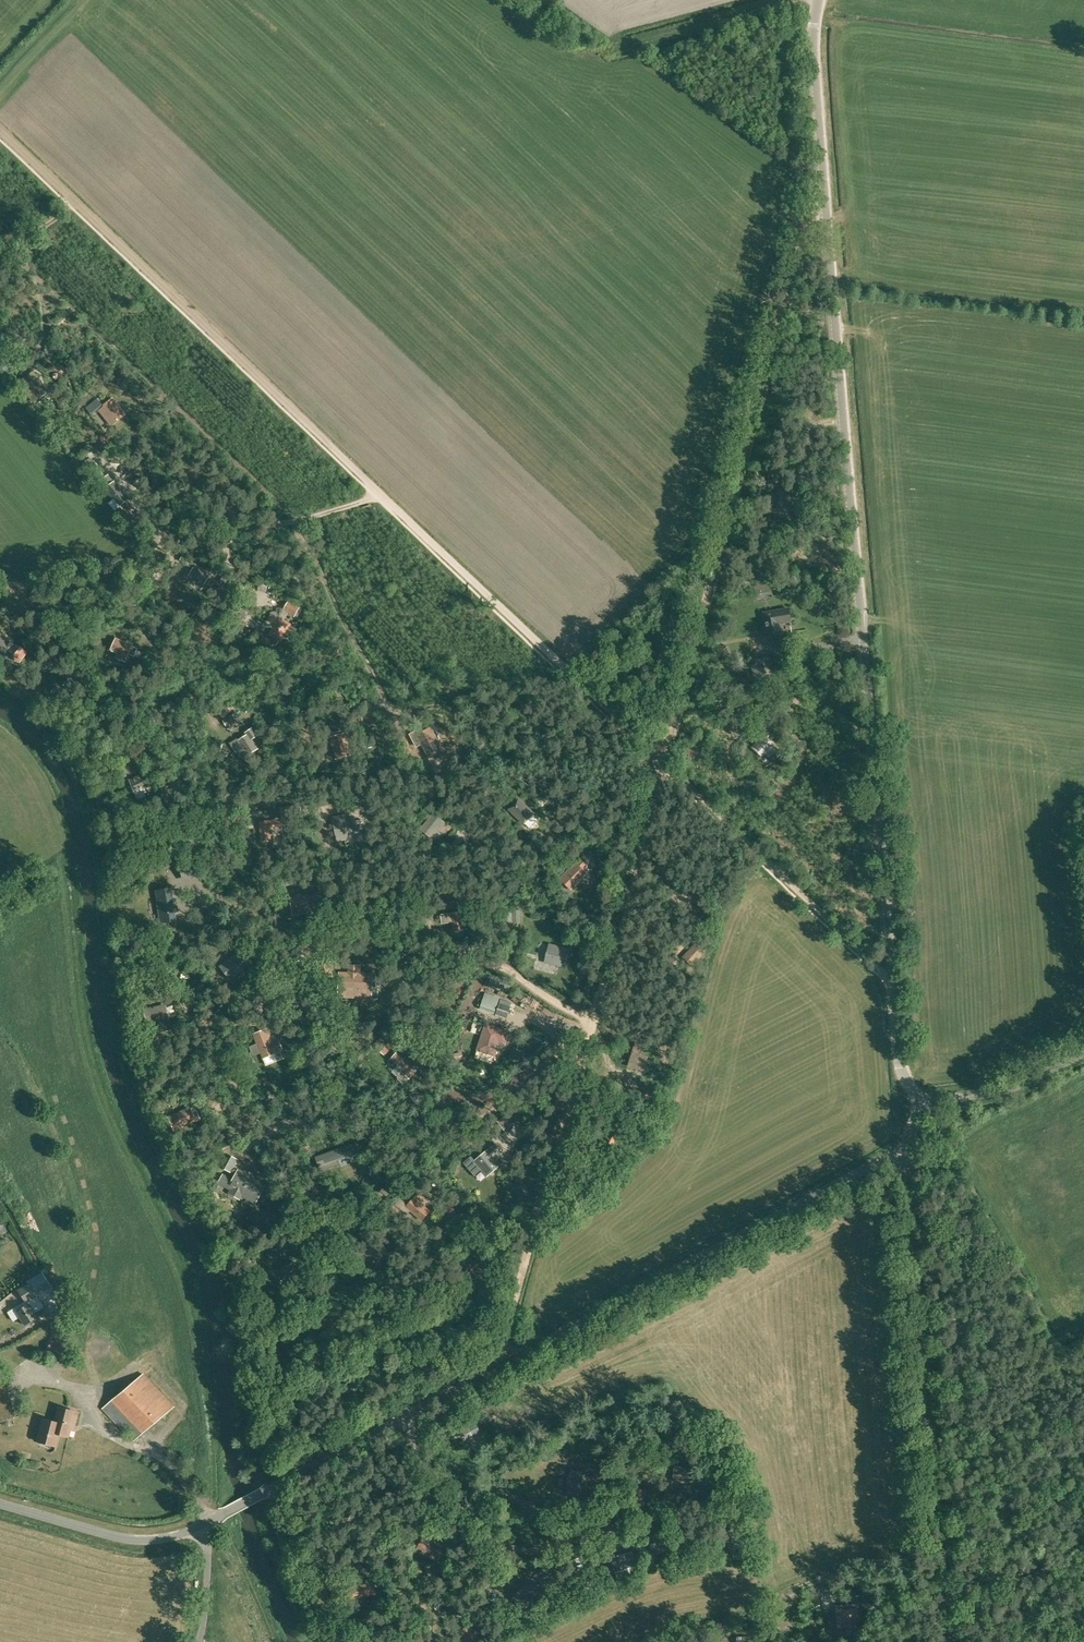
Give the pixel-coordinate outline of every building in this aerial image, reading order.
[(33,401),(41,396),(28,378),(19,384),(33,401)] [(96,409),(101,404),(97,399),(91,403),(96,409)] [(110,400),(104,405),(105,406),(99,410),(111,425),(125,414),(114,400),(112,402),(110,400)] [(63,421),(59,415),(48,423),(52,429),(63,421)] [(113,482),(107,475),(100,481),(122,509),(130,502),(114,482),(113,482)] [(799,500),(802,494),(785,486),(779,499),(792,505),(795,498),(799,500)] [(192,563),(186,572),(204,584),(210,575),(192,563)] [(275,590),(277,579),(266,577),(264,588),(275,590)] [(299,607),(288,601),(283,611),(294,617),(299,607)] [(776,624),(790,621),(788,609),(763,613),(767,636),(778,634),(776,624)] [(285,621),(278,617),(272,628),(274,629),(271,634),(280,639),(282,634),(291,639),(296,629),(289,625),(291,624),(285,621)] [(2,646),(3,646),(6,648),(11,642),(0,633),(0,649),(2,646)] [(137,648),(116,639),(111,649),(119,653),(116,658),(124,661),(128,654),(134,657),(137,648)] [(27,653),(20,648),(12,658),(20,663),(27,653)] [(772,673),(769,657),(755,660),(756,665),(752,665),(754,676),(772,673)] [(238,740),(243,748),(238,752),(242,759),(257,749),(251,740),(257,736),(251,728),(245,732),(247,735),(238,740)] [(416,732),(410,735),(416,746),(421,744),(428,756),(441,749),(438,744),(437,744),(429,729),(418,736),(416,732)] [(778,752),(758,732),(748,742),(768,762),(778,752)] [(337,759),(350,755),(345,733),(331,737),(337,759)] [(134,792),(137,798),(145,795),(142,789),(149,786),(144,773),(129,780),(134,792)] [(518,800),(509,809),(523,823),(528,827),(537,818),(532,813),(518,800)] [(433,813),(420,830),(429,837),(436,829),(438,830),(444,822),(433,813)] [(349,818),(348,814),(332,818),(337,840),(345,838),(344,835),(356,832),(353,817),(349,818)] [(268,821),(259,822),(261,840),(270,839),(270,835),(273,834),(274,847),(283,846),(280,819),(268,820),(268,821)] [(587,866),(580,859),(560,879),(571,890),(586,874),(582,870),(587,866)] [(176,920),(171,889),(156,891),(161,923),(176,920)] [(320,911),(318,894),(301,897),(301,895),(296,895),(296,897),(291,898),(293,915),(320,911)] [(467,929),(466,922),(462,923),(460,912),(441,915),(442,923),(452,922),(454,931),(467,929)] [(225,962),(220,967),(230,979),(235,975),(252,963),(242,949),(241,950),(234,941),(229,945),(234,950),(230,953),(233,956),(225,962)] [(568,950),(549,945),(545,962),(564,967),(568,950)] [(316,961),(315,975),(332,976),(333,962),(316,961)] [(339,972),(338,996),(355,997),(356,997),(356,1000),(370,1000),(371,989),(371,985),(375,985),(376,978),(372,978),(373,972),(358,972),(358,965),(349,965),(348,973),(339,972)] [(267,1016),(272,1019),(279,1008),(282,1010),(280,1015),(285,1018),(288,1013),(285,1011),(290,1006),(296,999),(285,990),(279,997),(274,1005),(267,1016)] [(511,1007),(500,1003),(496,1015),(507,1019),(511,1007)] [(165,1006),(147,1010),(149,1021),(159,1019),(161,1031),(170,1029),(165,1006)] [(191,1025),(186,1028),(190,1035),(195,1032),(191,1025)] [(508,1032),(485,1025),(477,1050),(493,1056),(498,1041),(505,1043),(508,1032)] [(281,1050),(277,1040),(272,1042),(267,1029),(253,1034),(257,1044),(250,1047),(252,1051),(253,1052),(254,1053),(255,1053),(257,1053),(260,1051),(266,1065),(277,1060),(274,1053),(281,1050)] [(409,1078),(422,1063),(415,1057),(410,1062),(409,1060),(407,1062),(397,1052),(391,1059),(403,1070),(402,1071),(402,1072),(398,1076),(398,1079),(402,1083),(404,1083),(409,1078)] [(199,1119),(197,1112),(193,1114),(190,1108),(169,1118),(174,1130),(199,1119)] [(513,1127),(505,1116),(498,1121),(506,1132),(513,1127)] [(616,1146),(623,1131),(611,1125),(604,1140),(616,1146)] [(315,1157),(320,1171),(340,1164),(338,1160),(356,1154),(352,1144),(315,1157)] [(495,1144),(487,1150),(475,1161),(471,1156),(463,1163),(474,1176),(481,1169),(487,1176),(499,1165),(493,1157),(500,1151),(495,1144)] [(226,1154),(224,1158),(217,1154),(204,1177),(211,1181),(220,1166),(230,1171),(236,1160),(226,1154)] [(256,1200),(264,1185),(238,1171),(232,1181),(223,1175),(219,1183),(232,1189),(229,1193),(239,1198),(242,1192),(256,1200)] [(414,1198),(406,1207),(421,1220),(429,1211),(414,1198)] [(461,1276),(477,1272),(474,1259),(457,1264),(461,1276)] [(292,1261),(280,1270),(290,1284),(302,1275),(292,1261)] [(23,1308),(16,1312),(25,1325),(31,1321),(37,1318),(34,1313),(44,1308),(41,1303),(36,1295),(29,1284),(19,1291),(25,1301),(20,1304),(23,1308)] [(5,1380),(9,1379),(6,1368),(0,1369),(0,1421),(16,1417),(5,1380)] [(174,1406),(143,1374),(102,1409),(133,1441),(174,1406)] [(43,1419),(37,1441),(39,1442),(41,1444),(46,1446),(48,1444),(55,1446),(59,1434),(68,1437),(71,1425),(74,1426),(77,1416),(74,1415),(75,1412),(58,1407),(54,1422),(43,1419)] [(569,1489),(569,1494),(585,1496),(586,1486),(587,1487),(588,1484),(586,1484),(588,1473),(572,1471),(571,1475),(568,1478),(566,1486),(569,1489)] [(443,1546),(425,1535),(416,1549),(421,1551),(421,1552),(422,1553),(422,1552),(435,1560),(443,1546)] [(614,1572),(629,1567),(624,1553),(610,1558),(614,1572)] [(540,1589),(531,1580),(522,1589),(521,1588),(513,1598),(530,1614),(539,1605),(532,1598),(540,1589)] [(858,1608),(840,1610),(840,1616),(843,1616),(845,1628),(856,1627),(855,1617),(858,1617),(858,1608)]
